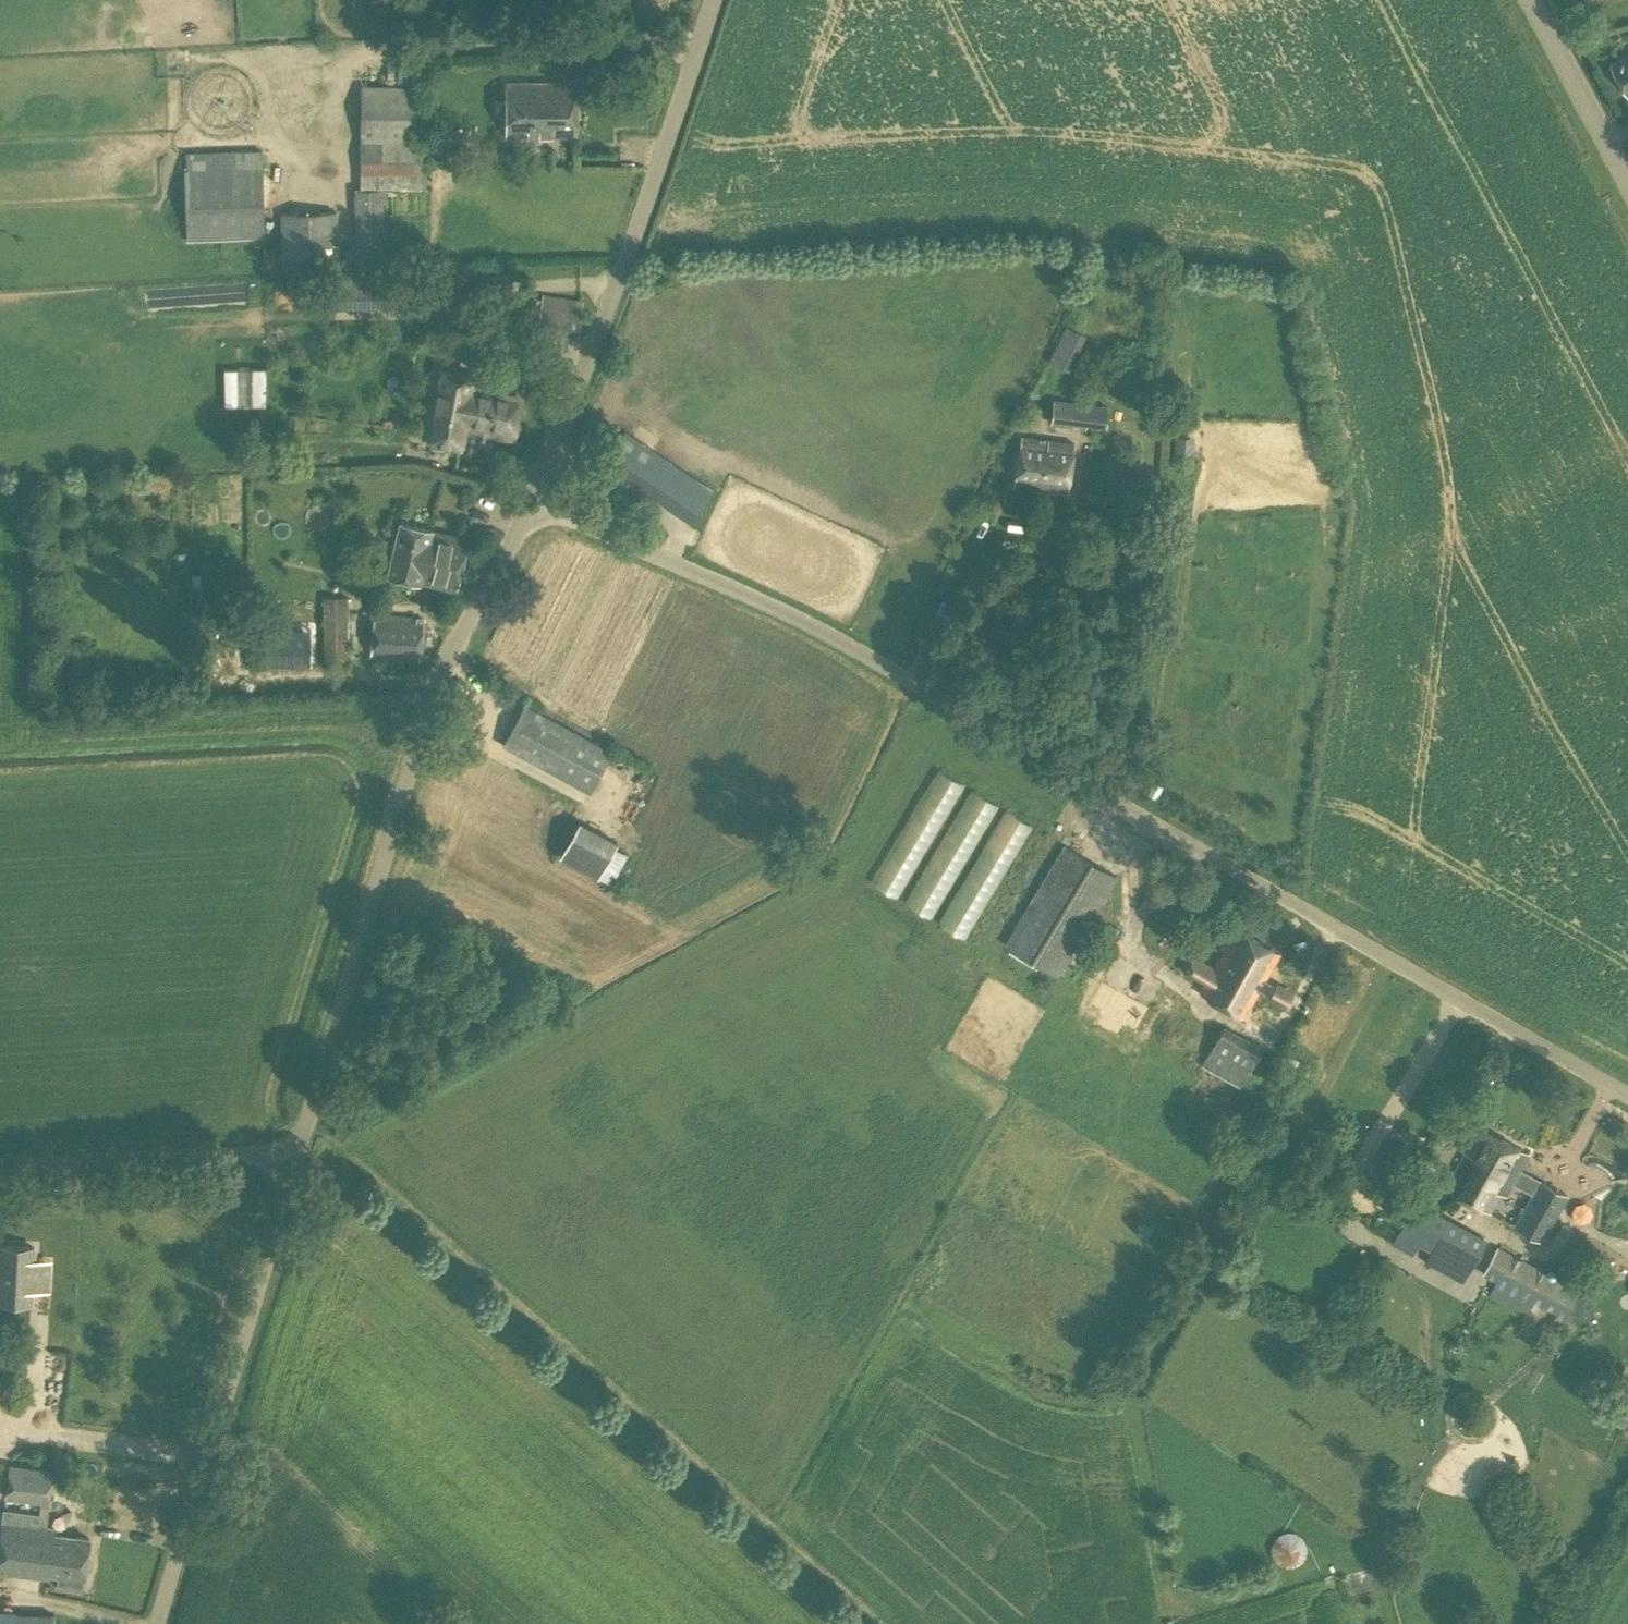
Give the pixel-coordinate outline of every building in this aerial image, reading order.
[(605,9),(613,0),(595,0),(605,9)] [(1614,66),(1627,92),(1627,58),(1614,66)] [(576,137),(576,84),(508,83),(507,137),(576,137)] [(416,141),(417,86),(361,85),(360,141),(359,141),(359,189),(354,190),(357,268),(385,267),(382,188),(422,189),(422,141),(416,141)] [(265,238),(262,151),(236,151),(184,152),(186,240),(265,238)] [(281,271),(338,269),(336,212),(279,214),(281,271)] [(578,337),(584,303),(540,295),(534,330),(578,337)] [(1069,371),(1086,335),(1065,325),(1048,360),(1069,371)] [(464,432),(472,381),(473,375),(443,370),(432,444),(462,448),(464,432)] [(472,381),(464,432),(513,440),(521,389),(472,381)] [(1086,429),(1089,405),(1054,400),(1051,424),(1086,429)] [(684,516),(707,484),(633,431),(610,463),(684,516)] [(1192,464),(1194,436),(1175,435),(1173,463),(1192,464)] [(1067,497),(1074,444),(1023,437),(1016,491),(1067,497)] [(456,589),(467,542),(432,533),(432,531),(400,523),(387,575),(419,583),(420,581),(456,589)] [(323,661),(348,660),(348,596),(323,597),(323,661)] [(419,662),(422,620),(375,616),(371,658),(419,662)] [(289,627),(289,617),(248,617),(249,663),(315,662),(315,627),(289,627)] [(611,753),(536,712),(526,731),(513,724),(502,743),(590,791),(611,753)] [(570,817),(555,856),(596,872),(611,832),(570,817)] [(1058,976),(1118,876),(1064,844),(1004,944),(1058,976)] [(1292,995),(1266,981),(1279,956),(1235,932),(1201,995),(1245,1018),(1259,993),(1286,1008),(1292,995)] [(1240,1087),(1262,1047),(1223,1025),(1201,1065),(1240,1087)] [(1537,1188),(1518,1177),(1530,1156),(1478,1126),(1462,1154),(1464,1155),(1445,1189),(1490,1214),(1509,1181),(1534,1192),(1515,1226),(1542,1241),(1568,1196),(1541,1181),(1537,1188)] [(1393,1200),(1389,1208),(1406,1218),(1415,1201),(1424,1186),(1408,1178),(1396,1201),(1393,1200)] [(1417,1244),(1430,1251),(1448,1219),(1415,1201),(1406,1218),(1392,1243),(1411,1254),(1417,1244)] [(1462,1282),(1485,1239),(1448,1219),(1430,1251),(1424,1262),(1462,1282)] [(0,1240),(0,1298),(31,1297),(31,1240),(0,1240)] [(1569,1311),(1580,1290),(1497,1246),(1482,1274),(1497,1282),(1491,1293),(1528,1312),(1533,1302),(1556,1314),(1550,1324),(1563,1331),(1573,1313),(1569,1311)] [(23,1347),(0,1343),(0,1368),(19,1371),(23,1347)] [(49,1504),(54,1469),(8,1463),(4,1498),(49,1504)] [(84,1574),(89,1571),(90,1563),(86,1560),(89,1539),(55,1535),(56,1528),(38,1525),(39,1516),(4,1511),(0,1537),(0,1572),(47,1579),(47,1575),(58,1577),(57,1586),(82,1590),(84,1574)] [(12,1609),(0,1607),(0,1623),(9,1623),(12,1609)]
